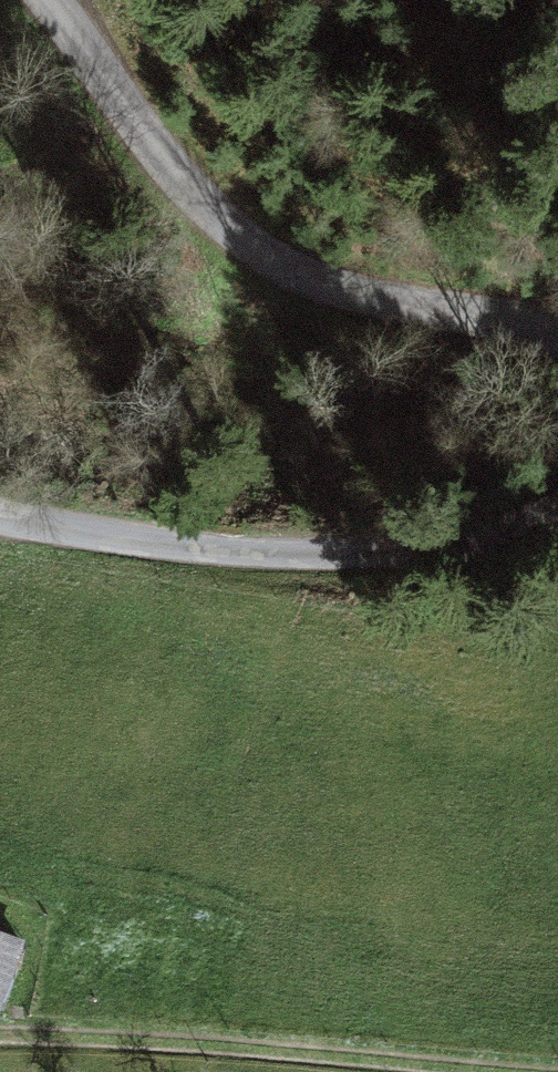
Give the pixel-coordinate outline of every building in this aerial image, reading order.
[(1,1007),(24,938),(0,930),(0,1006),(1,1007)]
